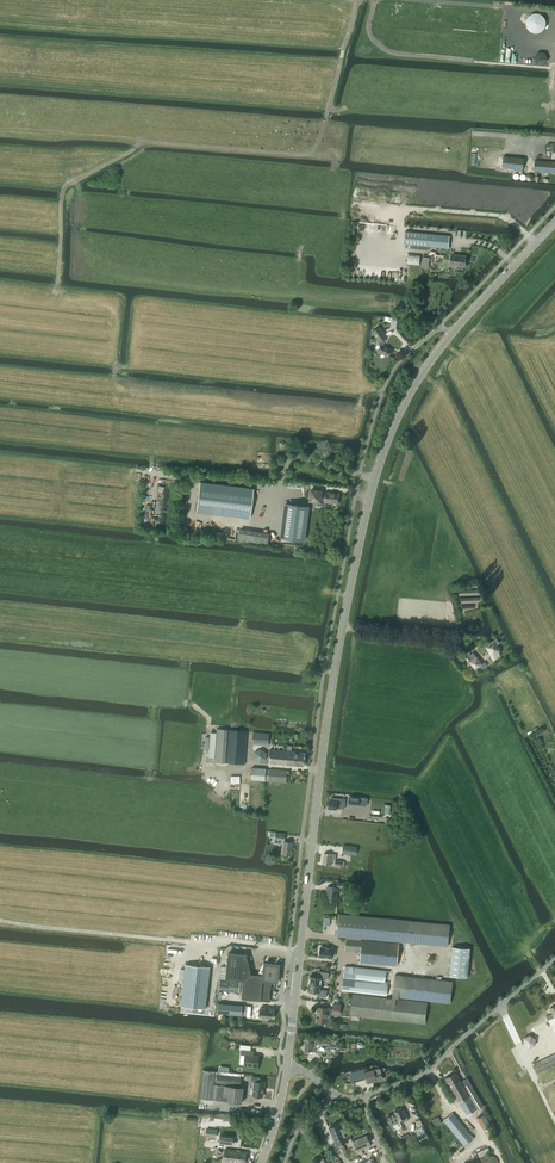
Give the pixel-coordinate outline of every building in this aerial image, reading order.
[(545,26),(546,23),(545,20),(544,17),(542,15),(539,14),(536,13),(533,14),(530,15),(528,17),(526,20),(526,23),(526,26),(528,29),(530,31),(533,33),(536,33),(539,33),(542,31),(544,29),(545,26)] [(523,170),(524,158),(504,156),(503,168),(523,170)] [(535,160),(534,171),(554,173),(554,162),(535,160)] [(406,231),(405,244),(412,245),(411,249),(428,251),(428,247),(435,247),(434,250),(437,250),(438,248),(448,249),(449,236),(406,231)] [(420,255),(408,253),(407,264),(408,264),(416,265),(419,266),(420,255)] [(465,267),(466,256),(452,254),(450,266),(465,267)] [(389,357),(392,350),(383,346),(386,340),(385,339),(387,337),(380,327),(372,332),(379,343),(376,350),(378,351),(389,357)] [(199,482),(196,512),(249,518),(253,489),(199,482)] [(321,499),(325,500),(325,494),(321,494),(322,491),(311,490),(310,501),(321,502),(321,499)] [(338,504),(339,494),(326,492),(325,494),(325,500),(324,503),(338,504)] [(285,504),(281,537),(304,540),(308,507),(285,504)] [(268,546),(270,534),(240,529),(238,541),(268,546)] [(500,643),(497,638),(492,642),(486,641),(481,645),(482,646),(478,649),(480,652),(487,648),(489,651),(491,650),(492,652),(492,656),(489,658),(492,662),(495,660),(494,659),(500,655),(499,654),(502,652),(497,645),(500,643)] [(482,664),(473,652),(469,656),(471,659),(469,661),(475,670),(481,670),(487,666),(485,662),(482,664)] [(245,765),(247,731),(217,729),(217,733),(210,733),(209,757),(215,757),(215,762),(245,765)] [(268,745),(269,734),(254,733),(253,744),(268,745)] [(292,751),(292,746),(287,745),(287,751),(270,749),(269,764),(304,766),(305,753),(292,751)] [(260,763),(266,760),(267,753),(261,748),(255,752),(254,759),(260,763)] [(265,781),(266,769),(252,768),(251,779),(265,781)] [(286,783),(287,771),(270,769),(269,781),(286,783)] [(349,797),(348,804),(359,805),(360,798),(349,797)] [(329,800),(328,809),(337,810),(337,808),(344,809),(345,800),(331,798),(330,800),(329,800)] [(291,855),(293,843),(284,841),(283,854),(291,855)] [(356,855),(357,847),(343,845),(342,853),(351,854),(356,855)] [(336,858),(336,855),(333,854),(325,853),(323,864),(332,865),(333,857),(336,858)] [(344,867),(345,861),(335,860),(335,868),(340,868),(340,867),(342,868),(342,866),(344,867)] [(336,901),(338,888),(327,887),(327,892),(328,892),(327,900),(336,901)] [(339,914),(337,936),(407,942),(448,946),(450,924),(419,921),(409,921),(339,914)] [(397,965),(399,944),(346,939),(345,950),(361,951),(360,962),(397,965)] [(335,956),(336,950),(333,949),(321,947),(319,957),(332,958),(332,956),(335,956)] [(468,977),(470,948),(452,947),(449,975),(453,976),(468,977)] [(244,981),(242,999),(270,1001),(272,982),(278,982),(280,964),(265,963),(264,968),(261,968),(259,972),(259,975),(252,974),(247,954),(229,952),(226,979),(244,981)] [(180,969),(179,981),(184,982),(181,1006),(206,1008),(211,967),(186,964),(185,970),(180,969)] [(391,996),(394,972),(345,966),(344,977),(354,979),(354,981),(344,980),(342,991),(391,996)] [(328,979),(329,972),(320,971),(319,977),(310,976),(309,984),(321,985),(321,981),(324,981),(324,978),(328,979)] [(450,1003),(452,981),(395,975),(393,997),(427,1001),(436,1002),(450,1003)] [(239,993),(241,982),(229,981),(228,992),(239,993)] [(326,997),(327,990),(320,990),(321,985),(309,984),(308,991),(318,992),(317,996),(326,997)] [(437,1018),(439,1007),(436,1007),(427,1005),(427,1002),(353,994),(350,1015),(352,1016),(352,1019),(359,1020),(360,1016),(425,1024),(425,1019),(434,1020),(436,1021),(437,1018)] [(242,1015),(243,1005),(218,1003),(217,1013),(242,1015)] [(318,1007),(317,1022),(325,1023),(325,1025),(326,1027),(330,1027),(331,1026),(332,1019),(331,1018),(327,1017),(328,1013),(340,1015),(341,1005),(333,1004),(333,1009),(328,1008),(318,1007)] [(550,1019),(554,1017),(554,1006),(550,1008),(552,1014),(546,1017),(548,1020),(550,1019)] [(266,1020),(267,1017),(273,1018),(274,1009),(268,1009),(268,1010),(265,1010),(265,1009),(259,1008),(259,1017),(262,1017),(261,1019),(266,1020)] [(529,1048),(535,1046),(536,1039),(530,1035),(524,1037),(523,1044),(529,1048)] [(332,1041),(306,1038),(305,1050),(316,1051),(316,1045),(331,1047),(331,1044),(337,1045),(337,1041),(332,1041)] [(258,1067),(259,1056),(250,1055),(250,1051),(241,1050),(241,1055),(245,1055),(244,1065),(258,1067)] [(505,1071),(507,1075),(515,1071),(513,1067),(517,1066),(511,1053),(502,1057),(508,1069),(505,1071)] [(533,1064),(537,1073),(554,1064),(554,1054),(533,1064)] [(365,1075),(368,1083),(383,1079),(381,1070),(380,1068),(379,1068),(363,1073),(362,1070),(358,1071),(360,1077),(364,1076),(364,1075),(365,1075)] [(215,1084),(214,1084),(216,1071),(203,1070),(200,1099),(242,1103),(244,1087),(240,1087),(241,1078),(216,1075),(215,1084)] [(461,1081),(456,1072),(446,1078),(466,1114),(468,1115),(483,1106),(470,1083),(467,1078),(461,1081)] [(255,1082),(253,1095),(263,1097),(265,1083),(259,1082),(260,1077),(252,1076),(251,1081),(255,1082)] [(387,1115),(386,1116),(391,1126),(392,1126),(399,1122),(399,1121),(402,1119),(404,1122),(408,1120),(407,1117),(404,1110),(403,1110),(401,1108),(394,1111),(394,1112),(387,1115)] [(465,1146),(474,1138),(452,1113),(444,1120),(465,1146)] [(483,1128),(489,1123),(484,1114),(477,1118),(483,1128)] [(344,1132),(340,1123),(335,1125),(342,1143),(348,1141),(347,1137),(350,1136),(348,1131),(344,1132)] [(337,1146),(342,1143),(335,1125),(329,1128),(337,1146)] [(207,1129),(206,1136),(216,1137),(217,1130),(207,1129)] [(408,1134),(400,1137),(406,1148),(413,1145),(408,1134)] [(220,1135),(219,1143),(232,1145),(233,1136),(220,1135)] [(357,1151),(371,1145),(367,1135),(353,1141),(357,1151)] [(480,1158),(491,1153),(488,1147),(477,1152),(480,1158)] [(247,1152),(225,1150),(224,1161),(239,1162),(246,1162),(247,1152)]
